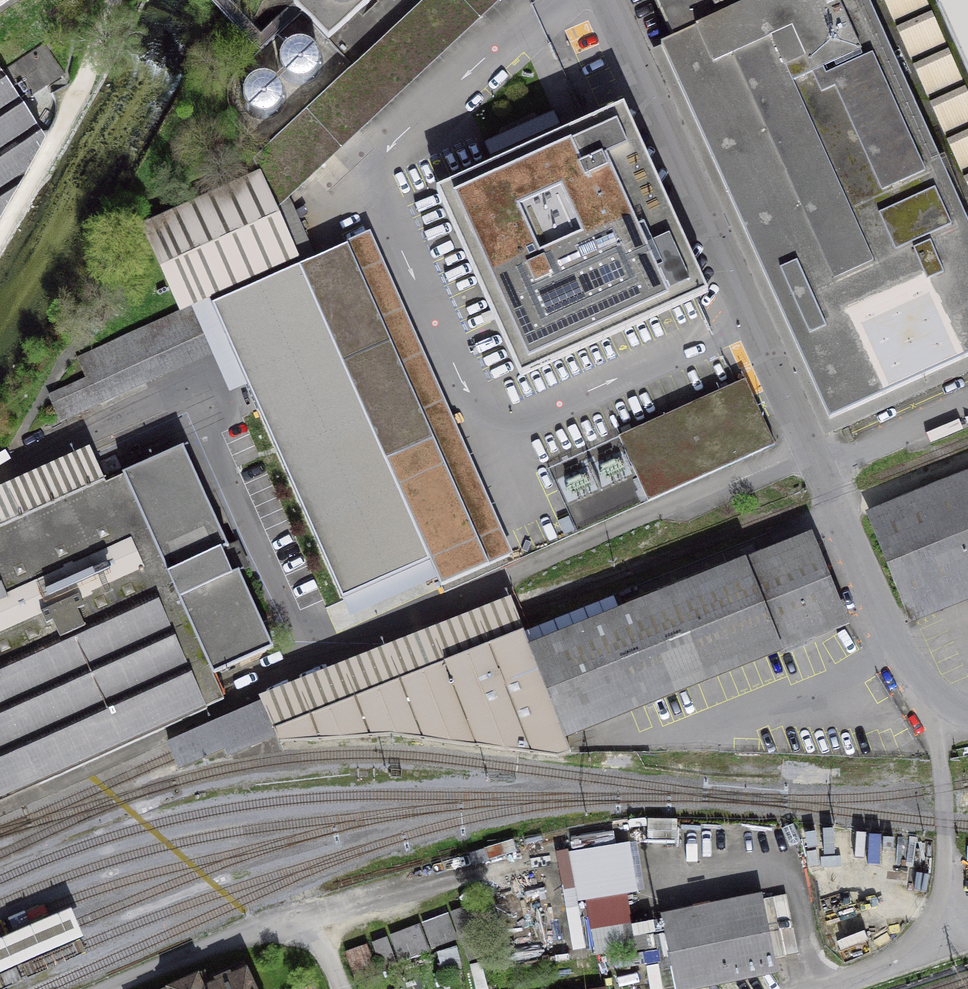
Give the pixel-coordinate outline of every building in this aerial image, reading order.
[(253,160),(275,209),(499,0),(424,0),(253,160)] [(294,2),(301,10),(328,38),(369,0),(296,0),(294,2)] [(682,50),(664,58),(833,419),(967,357),(967,0),(951,0),(938,6),(936,0),(659,0),(682,50)] [(282,50),(280,57),(279,64),(281,70),(285,76),(291,80),(298,82),(305,81),(311,78),(316,73),(319,67),(319,60),(317,53),(313,47),(307,43),(301,41),(294,42),(287,45),(282,50)] [(62,74),(43,46),(1,74),(20,103),(62,74)] [(43,142),(20,103),(1,74),(0,73),(0,217),(43,142)] [(247,84),(244,91),(243,98),(245,105),(249,110),(255,114),(262,116),(269,115),(275,112),(280,107),(283,101),(284,94),(282,87),(278,81),(272,77),(265,76),(258,76),(252,79),(247,84)] [(443,198),(525,377),(702,296),(619,117),(443,198)] [(514,557),(370,233),(345,243),(347,247),(212,306),(342,601),(430,562),(441,589),(514,557)] [(784,450),(757,387),(633,440),(661,503),(784,450)] [(226,704),(217,686),(213,677),(272,650),(238,575),(231,578),(220,553),(227,551),(182,448),(124,475),(125,478),(107,485),(100,470),(92,452),(0,493),(0,805),(226,704)] [(573,741),(847,633),(809,538),(535,646),(573,741)] [(258,700),(260,703),(273,732),(524,634),(511,600),(470,616),(258,700)] [(524,634),(273,732),(275,738),(278,745),(390,737),(422,741),(558,760),(570,755),(524,634)] [(260,703),(169,742),(181,771),(224,752),(227,759),(275,738),(273,732),(260,703)] [(761,899),(665,919),(680,988),(686,988),(777,970),(761,899)] [(242,976),(214,988),(248,988),(242,976)] [(202,980),(183,988),(206,988),(202,980)]
